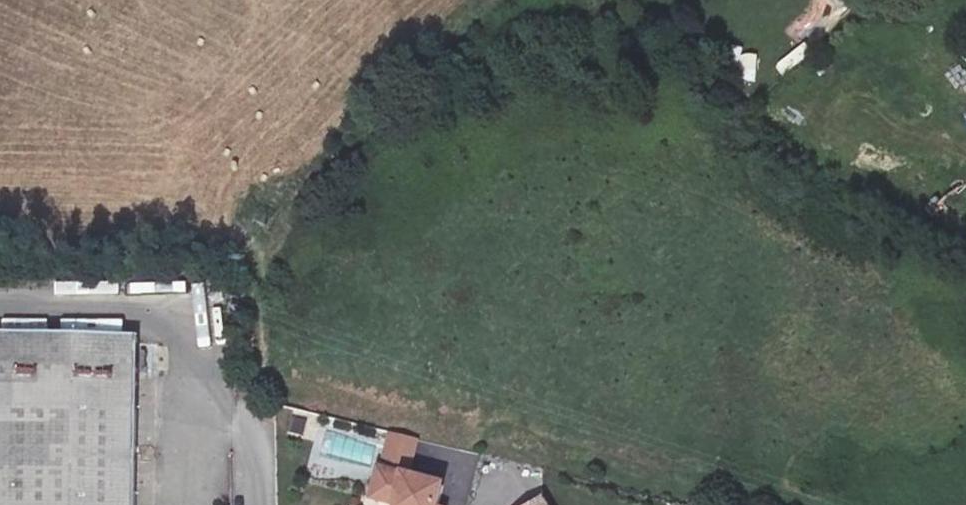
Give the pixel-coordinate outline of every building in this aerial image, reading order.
[(90,323),(0,328),(0,504),(99,504),(90,323)] [(387,431),(380,460),(411,467),(417,437),(387,431)] [(377,466),(368,499),(387,504),(436,504),(435,504),(440,481),(396,469),(395,470),(377,466)]
